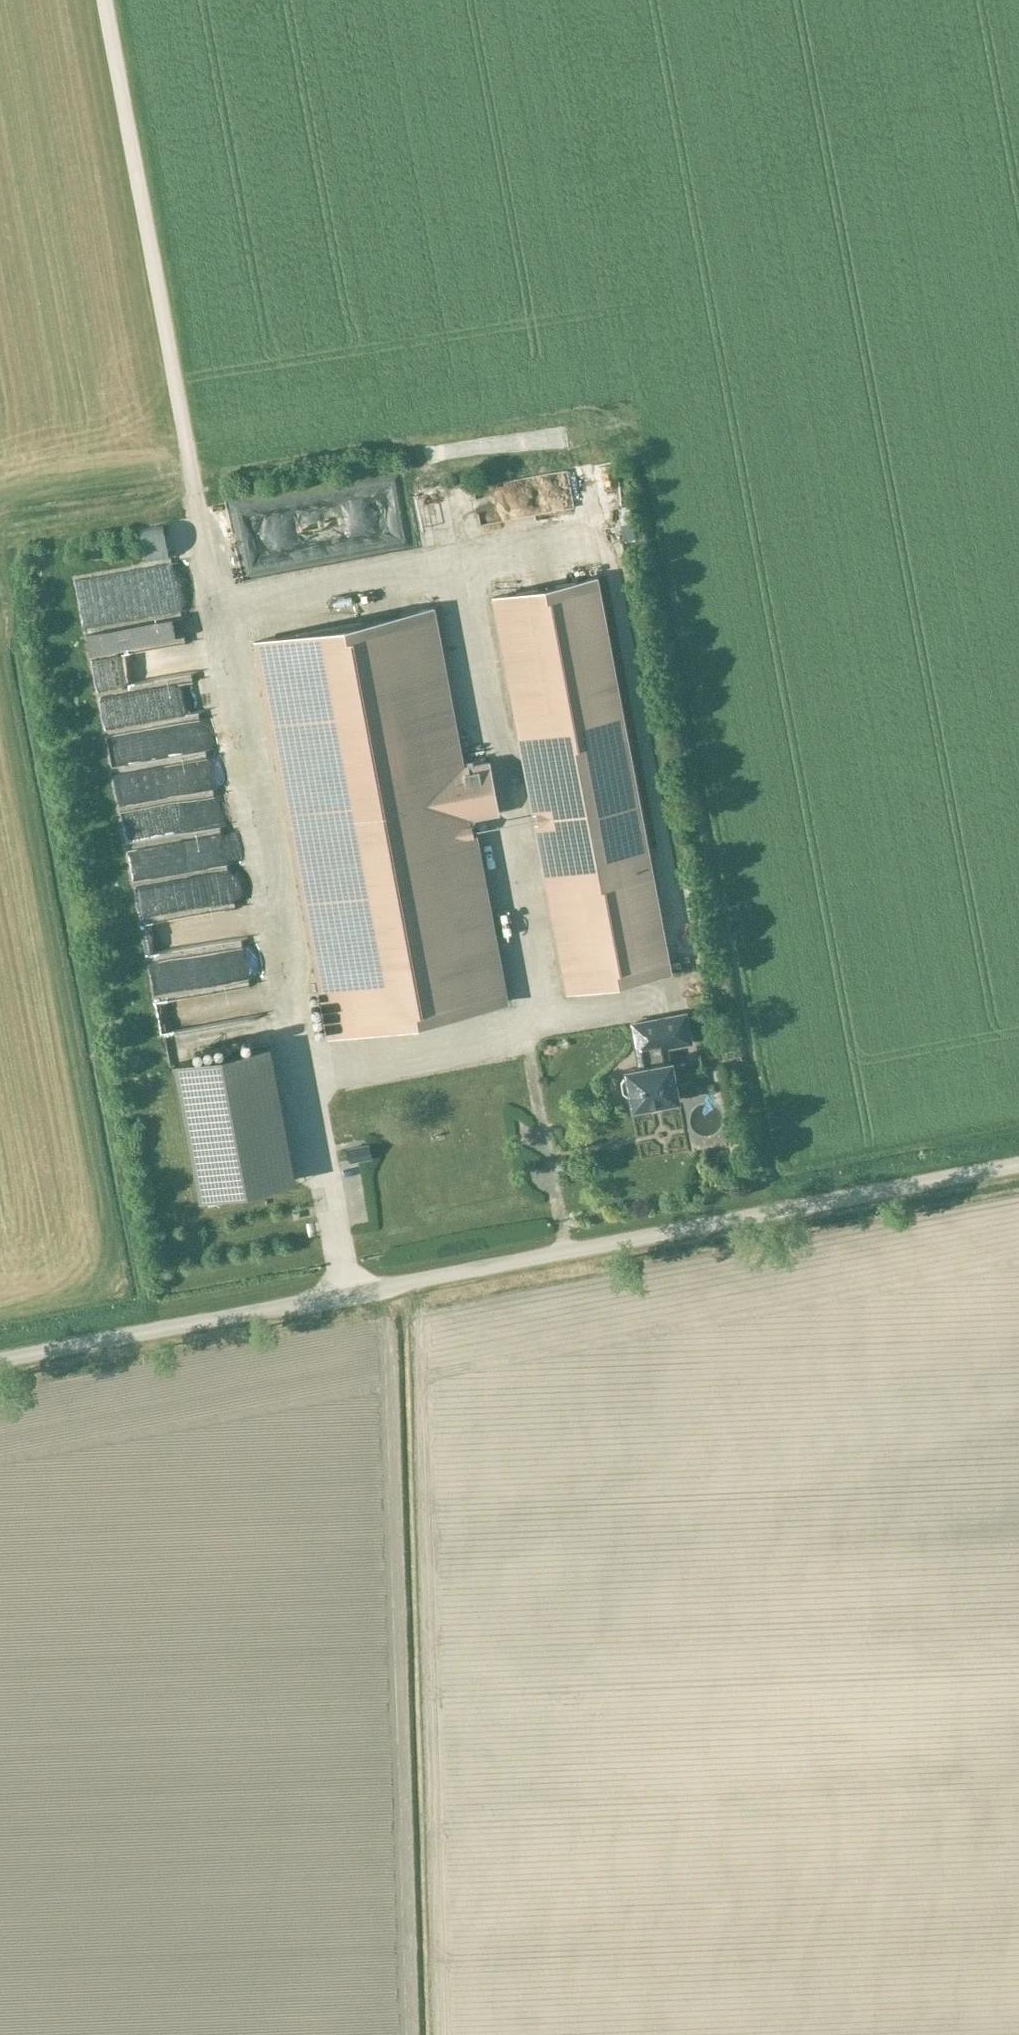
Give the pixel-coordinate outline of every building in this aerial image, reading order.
[(493,597),(566,991),(670,971),(597,578),(493,597)] [(187,602),(188,586),(175,585),(174,600),(187,602)] [(498,813),(488,761),(463,766),(433,608),(254,642),(328,1035),(507,1001),(473,818),(498,813)] [(216,673),(176,682),(181,706),(221,697),(216,673)] [(124,766),(147,874),(169,870),(177,881),(192,878),(192,875),(209,900),(255,891),(246,852),(222,857),(215,822),(245,816),(238,783),(217,787),(236,774),(230,747),(165,761),(161,756),(167,752),(211,742),(206,718),(173,725),(176,742),(170,746),(166,729),(147,733),(150,747),(123,752),(131,764),(124,766)] [(189,1015),(241,1008),(236,973),(273,968),(268,930),(158,945),(169,1025),(190,1022),(189,1015)] [(632,1108),(678,1100),(671,1061),(668,1062),(665,1046),(691,1042),(685,1013),(635,1022),(644,1066),(625,1070),(626,1077),(624,1078),(622,1081),(624,1091),(627,1093),(629,1093),(632,1108)] [(231,1201),(229,1192),(294,1180),(269,1046),(174,1063),(200,1198),(206,1197),(208,1205),(231,1201)] [(368,1145),(349,1149),(351,1160),(371,1157),(368,1145)]
